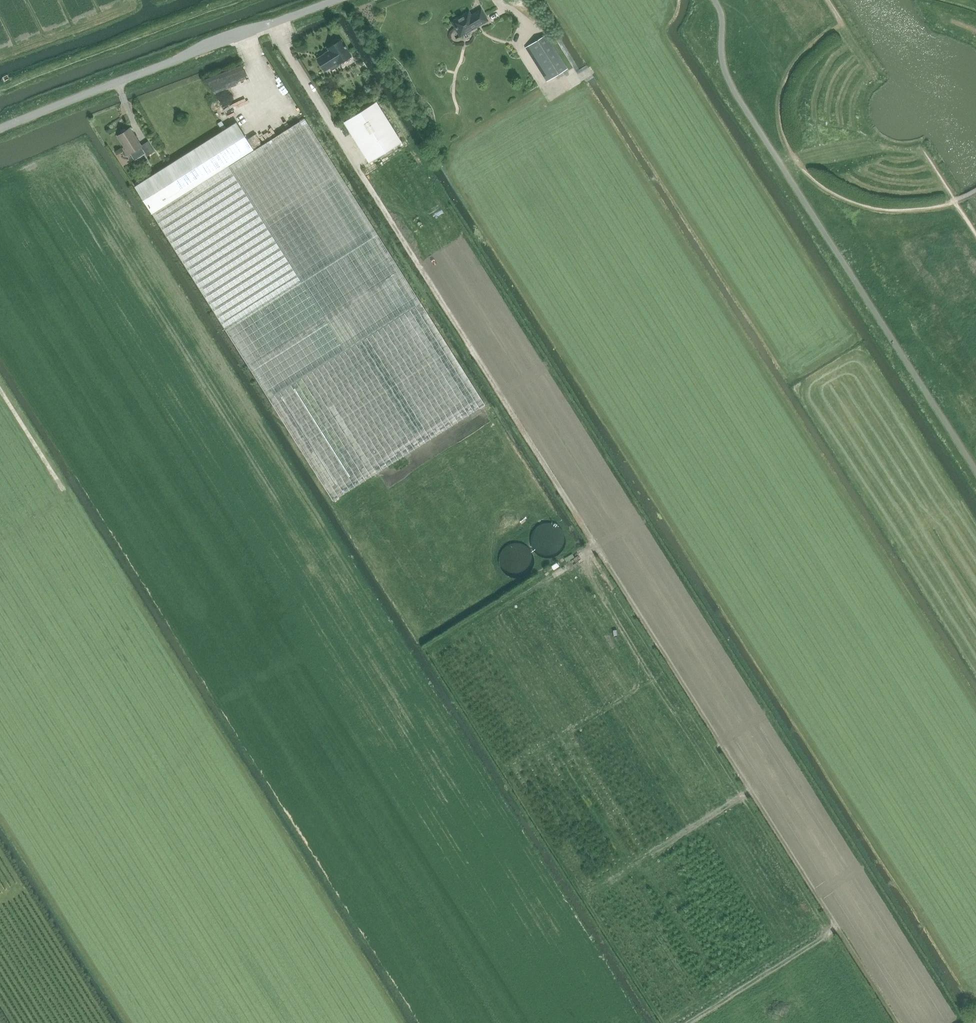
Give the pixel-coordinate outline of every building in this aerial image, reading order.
[(469,12),(452,21),(461,36),(477,26),(487,20),(481,10),(471,15),(469,12)] [(525,48),(546,81),(562,72),(565,76),(569,73),(566,69),(567,68),(546,34),(525,48)] [(334,44),(327,48),(330,52),(325,55),(324,54),(317,58),(325,70),(330,67),(331,70),(339,65),(337,63),(343,59),(344,61),(347,61),(350,59),(350,57),(349,55),(350,54),(345,46),(346,46),(344,44),(344,45),(341,40),(340,41),(339,39),(337,39),(334,41),(333,42),(334,44)] [(343,121),(369,161),(401,141),(375,101),(343,121)] [(229,165),(153,213),(226,329),(234,343),(330,497),(333,500),(485,405),(483,401),(446,343),(377,233),(304,118),(229,165)] [(213,136),(135,185),(152,212),(230,163),(254,148),(237,121),(213,136)] [(125,147),(123,148),(127,154),(142,145),(130,127),(127,129),(125,128),(121,131),(121,133),(118,135),(125,147)] [(145,146),(143,147),(148,155),(155,150),(148,140),(143,144),(145,146)] [(564,544),(564,540),(564,537),(563,534),(562,532),(560,529),(558,527),(555,525),(552,524),(548,523),(544,523),(541,524),(537,526),(535,528),(533,531),(531,534),(530,537),(530,540),(530,543),(531,547),(533,550),(535,553),(537,555),(540,556),(544,557),(547,558),(550,557),(553,556),(557,555),(559,553),(561,550),(563,547),(564,544)] [(532,564),(532,560),(532,557),(531,554),(529,551),(527,548),(526,546),(522,544),(518,542),(515,542),(511,542),(507,543),(505,544),(502,546),(499,549),(497,552),(496,556),(495,559),(496,563),(496,566),(498,570),(500,573),(503,575),(506,577),(508,578),(512,578),(516,578),(519,578),(523,576),(526,574),(528,571),(530,568),(532,564)] [(590,566),(584,568),(588,580),(594,577),(590,566)]
